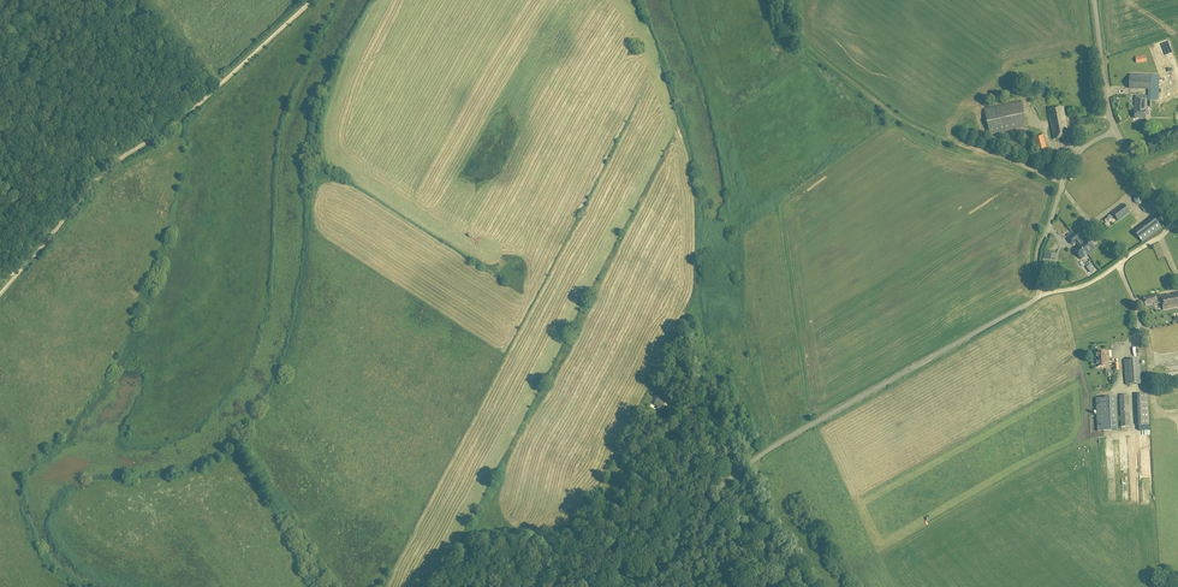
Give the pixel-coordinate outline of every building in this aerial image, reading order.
[(1130,74),(1129,89),(1148,90),(1148,100),(1157,100),(1158,91),(1158,90),(1155,90),(1156,75),(1150,75),(1130,74)] [(1032,81),(1024,84),(1026,91),(1035,88),(1032,81)] [(1135,99),(1134,118),(1146,119),(1147,99),(1147,96),(1136,96),(1136,99),(1135,99)] [(984,110),(990,135),(1027,127),(1022,101),(984,110)] [(1048,110),(1053,139),(1069,136),(1063,107),(1048,110)] [(1043,134),(1031,136),(1036,160),(1048,158),(1043,134)] [(1139,194),(1134,198),(1135,203),(1140,204),(1144,201),(1144,196),(1139,194)] [(1124,203),(1112,212),(1119,221),(1130,212),(1124,203)] [(1153,217),(1135,231),(1142,241),(1161,228),(1153,217)] [(1080,239),(1084,236),(1079,230),(1074,234),(1088,253),(1095,248),(1088,238),(1082,243),(1082,242),(1082,241),(1080,239)] [(1074,234),(1068,239),(1072,244),(1076,242),(1077,244),(1079,244),(1080,245),(1074,249),(1081,259),(1088,253),(1074,234)] [(1169,242),(1173,249),(1177,246),(1177,237),(1169,242)] [(1144,298),(1146,305),(1154,303),(1155,305),(1162,303),(1163,309),(1177,306),(1177,292),(1173,293),(1173,295),(1170,296),(1169,294),(1161,295),(1160,293),(1155,295),(1144,298)] [(1108,367),(1107,351),(1095,352),(1096,367),(1108,367)] [(1142,383),(1140,359),(1124,360),(1126,384),(1142,383)] [(668,397),(659,393),(657,396),(658,396),(654,405),(658,406),(657,409),(662,411),(665,407),(664,406),(666,400),(667,401),(668,397)] [(1149,425),(1148,394),(1138,394),(1139,426),(1149,425)] [(1120,395),(1121,427),(1130,426),(1128,395),(1120,395)] [(1118,430),(1116,398),(1096,399),(1098,431),(1118,430)]
